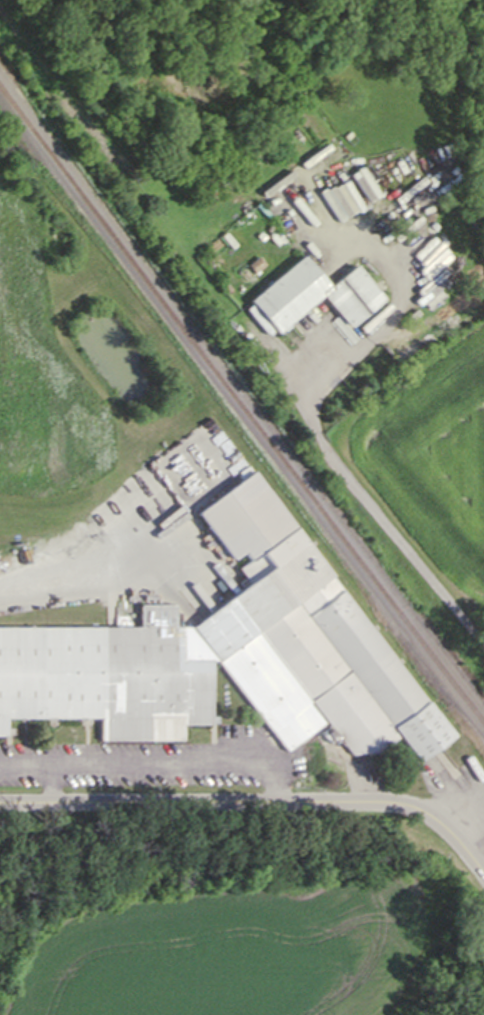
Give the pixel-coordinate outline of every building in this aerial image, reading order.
[(305,249),(333,279),(356,261),(387,292),(350,324),(322,293),(274,332),(247,299),(305,249)] [(251,275),(246,267),(257,259),(263,266),(251,275)] [(4,734),(0,734),(0,624),(138,625),(139,602),(173,602),(173,624),(190,624),(248,580),(237,566),(248,557),(241,548),(231,555),(195,509),(250,468),(451,733),(416,759),(397,734),(378,749),(350,753),(310,699),(307,701),(322,720),(284,749),(216,658),(208,658),(208,722),(180,722),(180,738),(99,738),(99,716),(4,716),(4,734)]
